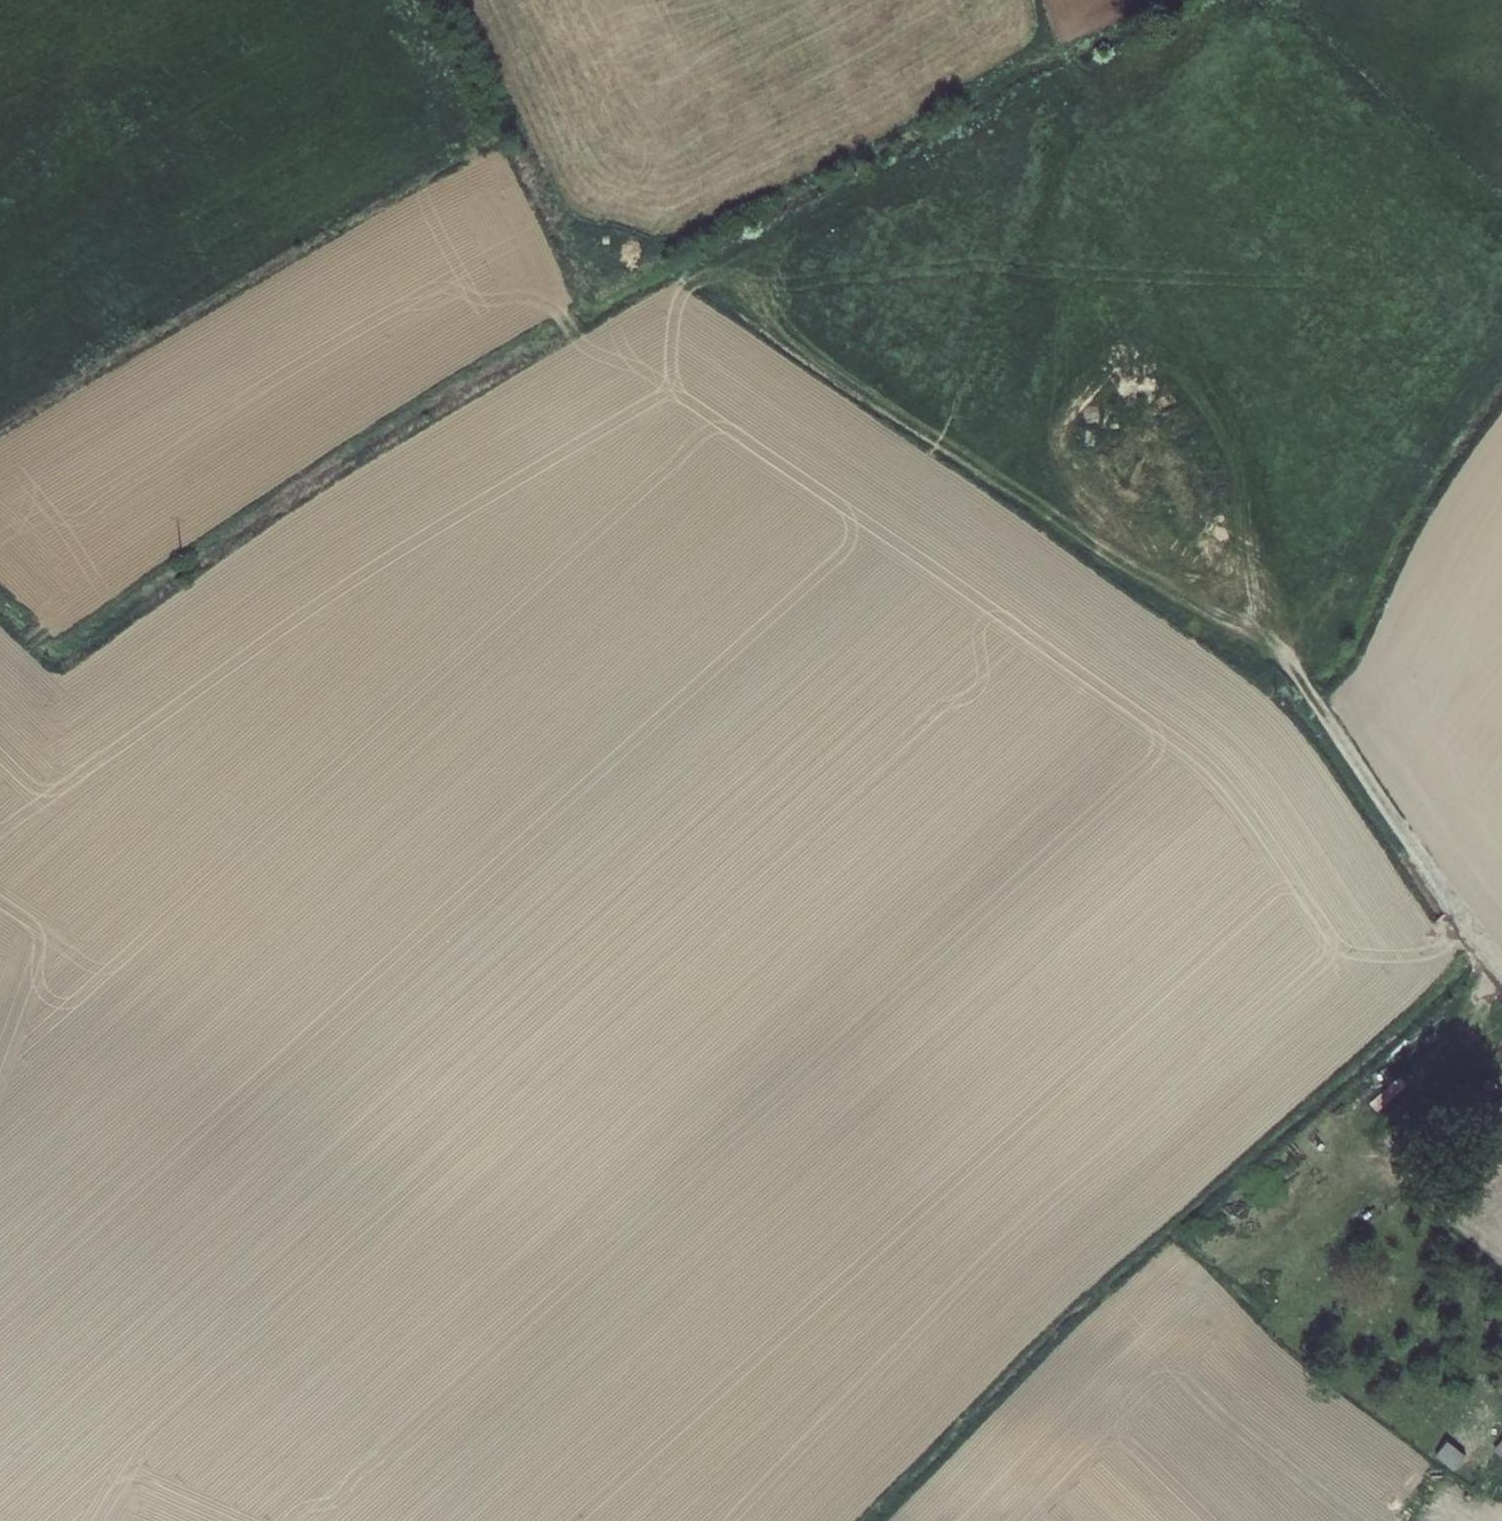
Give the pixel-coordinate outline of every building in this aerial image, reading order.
[(1501,1457),(1501,1439),(1493,1450),(1501,1457)]
